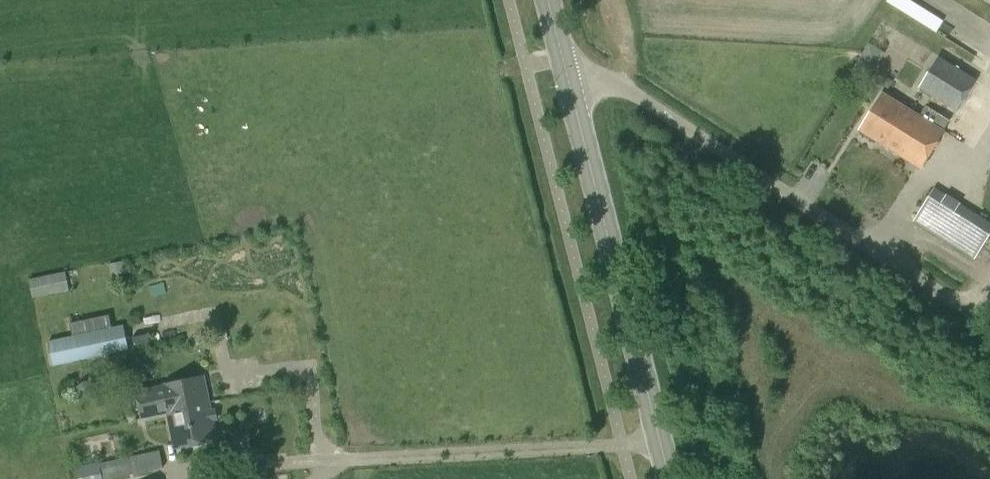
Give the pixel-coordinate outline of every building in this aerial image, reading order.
[(869,44),(861,57),(876,66),(884,53),(869,44)] [(956,112),(976,80),(939,57),(919,88),(956,112)] [(911,132),(921,117),(884,94),(861,130),(885,146),(886,145),(892,136),(900,141),(897,145),(901,148),(911,132)] [(886,145),(885,146),(920,168),(943,132),(950,121),(927,107),(921,117),(911,132),(901,148),(897,145),(900,141),(892,136),(886,145)] [(989,232),(989,226),(935,191),(916,221),(973,258),(989,232)] [(67,272),(30,276),(33,295),(69,291),(67,272)] [(70,324),(73,336),(112,327),(110,315),(70,324)] [(73,336),(48,341),(54,366),(129,350),(123,325),(112,327),(73,336)] [(218,438),(205,377),(137,391),(143,419),(169,414),(175,447),(218,438)] [(159,450),(99,463),(99,462),(69,468),(72,478),(111,478),(163,468),(159,450)] [(272,478),(271,476),(270,474),(268,473),(266,471),(264,471),(262,470),(260,470),(258,470),(256,471),(254,472),(252,473),(251,475),(249,476),(249,478),(248,478),(273,478),(272,478)]
